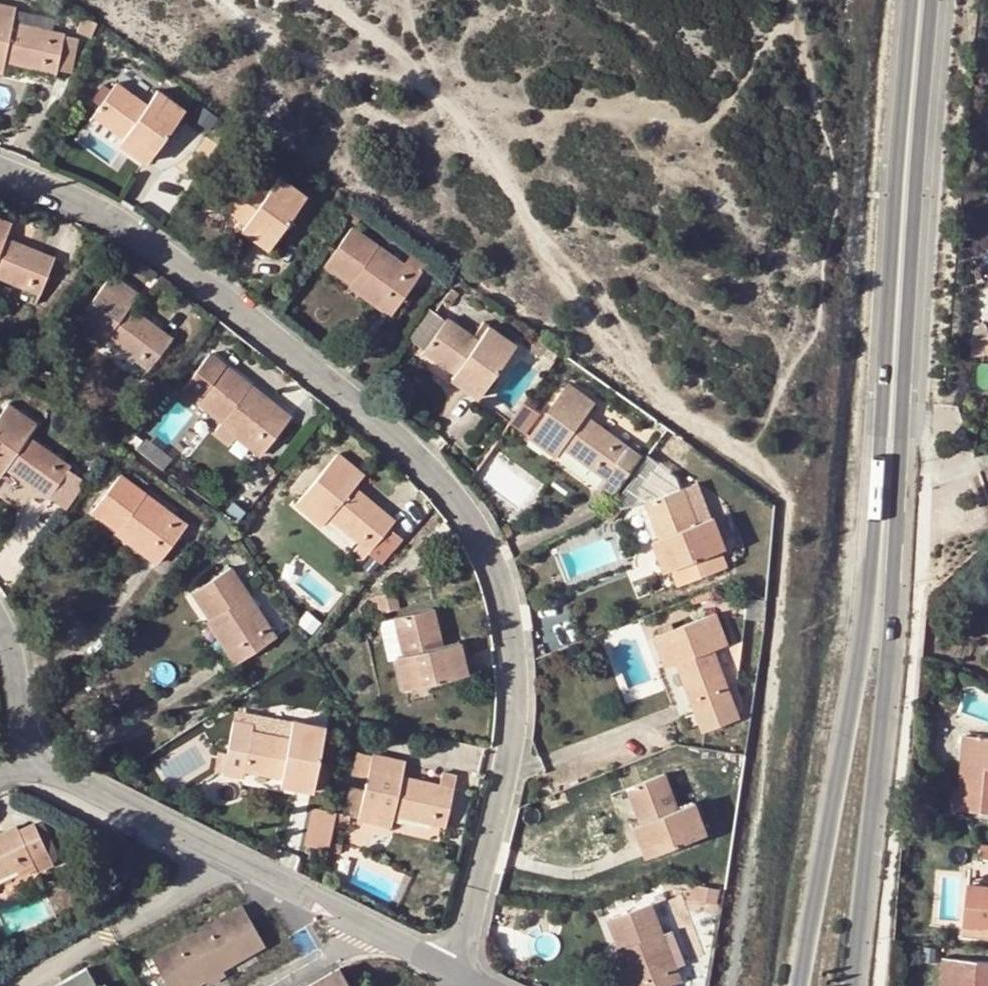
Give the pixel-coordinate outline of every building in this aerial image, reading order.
[(63,34),(14,23),(16,9),(0,6),(0,59),(6,60),(57,71),(57,67),(63,34)] [(91,35),(96,23),(83,18),(79,30),(91,35)] [(78,38),(63,34),(57,67),(72,70),(78,38)] [(148,160),(183,110),(157,90),(147,104),(115,83),(93,114),(124,136),(127,131),(139,139),(132,149),(148,160)] [(120,141),(132,149),(139,139),(127,131),(124,136),(120,141)] [(269,247),(305,195),(279,176),(268,191),(238,169),(216,201),(247,223),(243,228),(269,247)] [(356,224),(363,213),(353,206),(345,216),(356,224)] [(54,258),(6,239),(11,224),(0,220),(0,276),(40,292),(54,258)] [(18,220),(13,234),(33,241),(38,227),(18,220)] [(379,246),(352,226),(327,263),(351,282),(356,276),(395,306),(427,263),(412,252),(403,263),(401,267),(376,250),(379,246)] [(332,245),(342,232),(336,228),(326,241),(332,245)] [(403,263),(379,246),(376,250),(401,267),(403,263)] [(73,325),(90,338),(97,329),(107,336),(149,367),(171,338),(129,307),(138,296),(111,275),(73,325)] [(388,315),(395,306),(356,276),(351,282),(349,286),(388,315)] [(448,308),(457,294),(450,288),(441,301),(445,304),(444,306),(448,308)] [(478,396),(514,344),(488,325),(477,340),(446,318),(445,320),(428,308),(407,337),(455,371),(458,366),(467,373),(460,383),(478,396)] [(99,346),(107,336),(97,329),(90,338),(99,346)] [(561,350),(550,343),(544,352),(554,359),(561,350)] [(41,370),(34,365),(27,374),(34,379),(41,370)] [(290,416),(278,406),(274,411),(246,389),(250,385),(225,365),(196,400),(222,420),(212,432),(229,444),(237,435),(242,428),(256,440),(251,447),(261,455),(290,416)] [(451,377),(460,383),(467,373),(458,366),(455,371),(451,377)] [(189,401),(195,393),(175,378),(169,385),(189,401)] [(614,495),(641,455),(586,416),(595,403),(567,384),(530,436),(551,451),(557,442),(564,447),(607,478),(601,486),(614,495)] [(278,406),(250,385),(246,389),(274,411),(278,406)] [(516,414),(511,420),(526,432),(541,411),(525,400),(516,414)] [(6,466),(48,496),(69,466),(27,435),(35,423),(8,404),(0,415),(0,462),(6,466)] [(498,411),(511,420),(516,414),(503,404),(498,411)] [(237,435),(251,447),(256,440),(242,428),(237,435)] [(558,456),(564,447),(557,442),(551,451),(558,456)] [(297,504),(313,517),(320,508),(330,516),(360,542),(353,551),(362,558),(388,527),(394,520),(354,486),(363,475),(337,453),(297,504)] [(145,494),(120,475),(93,511),(117,530),(121,525),(162,556),(186,524),(174,515),(171,519),(142,497),(145,494)] [(644,488),(634,478),(617,500),(623,509),(644,488)] [(647,502),(661,538),(665,537),(669,547),(659,551),(667,570),(668,570),(719,550),(725,547),(713,518),(697,524),(682,488),(672,492),(669,486),(662,488),(665,495),(647,502)] [(174,515),(145,494),(142,497),(171,519),(174,515)] [(322,525),(330,516),(320,508),(313,517),(322,525)] [(155,565),(162,556),(121,525),(117,530),(115,534),(155,565)] [(500,530),(506,541),(515,536),(509,525),(500,530)] [(401,538),(388,527),(362,558),(365,561),(370,555),(381,563),(401,538)] [(655,540),(659,551),(669,547),(665,537),(661,538),(655,540)] [(726,567),(719,550),(668,570),(675,587),(726,567)] [(247,591),(230,567),(193,591),(210,618),(216,614),(244,656),(276,635),(268,624),(263,627),(243,594),(247,591)] [(268,624),(247,591),(243,594),(263,627),(268,624)] [(394,592),(379,596),(382,612),(397,608),(394,592)] [(371,614),(382,612),(379,596),(368,598),(371,614)] [(395,617),(395,619),(402,650),(402,654),(406,670),(401,672),(404,688),(467,672),(459,640),(440,645),(431,608),(395,617)] [(329,619),(321,613),(313,622),(321,629),(329,619)] [(654,636),(662,656),(672,652),(677,663),(704,732),(739,718),(712,649),(727,643),(714,613),(654,636)] [(235,662),(244,656),(216,614),(210,618),(207,620),(235,662)] [(387,653),(402,650),(395,619),(380,623),(387,653)] [(667,667),(677,663),(672,652),(662,656),(667,667)] [(397,655),(401,672),(406,670),(402,654),(397,655)] [(314,789),(325,726),(293,720),(289,738),(252,731),(245,770),(282,776),(283,771),(298,774),(296,786),(314,789)] [(964,738),(958,810),(987,813),(987,740),(964,738)] [(364,789),(371,756),(356,752),(348,786),(350,787),(364,789)] [(350,787),(344,814),(350,815),(391,824),(393,814),(445,825),(455,776),(441,773),(439,785),(401,778),(404,762),(371,756),(364,789),(350,787)] [(281,784),(296,786),(298,774),(283,771),(282,776),(281,784)] [(628,788),(642,824),(647,822),(653,836),(642,841),(647,856),(706,834),(694,804),(678,810),(663,775),(628,788)] [(344,814),(336,812),(334,821),(348,824),(350,815),(344,814)] [(32,859),(37,869),(52,862),(33,822),(18,829),(16,826),(0,833),(0,874),(32,859)] [(636,826),(642,841),(653,836),(647,822),(642,824),(636,826)] [(346,832),(333,829),(331,838),(345,840),(346,832)] [(968,888),(964,933),(987,936),(987,889),(968,888)] [(241,905),(151,957),(168,985),(191,985),(264,944),(241,905)] [(650,905),(608,921),(620,951),(626,949),(641,985),(667,985),(672,984),(680,981),(675,968),(670,970),(657,936),(661,934),(650,905)] [(672,930),(661,934),(657,936),(670,970),(675,968),(685,964),(672,930)] [(626,949),(620,951),(615,953),(628,985),(641,985),(626,949)] [(944,960),(941,985),(987,985),(987,963),(944,960)] [(338,968),(308,985),(349,985),(338,968)]
